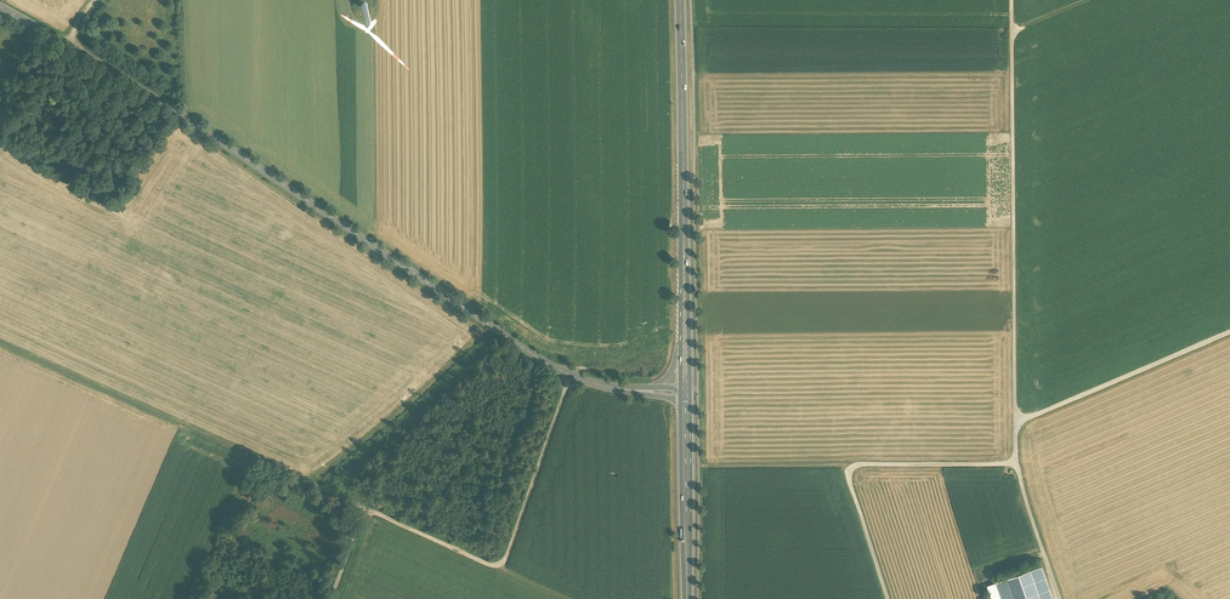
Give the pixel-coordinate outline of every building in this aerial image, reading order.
[(54,342),(50,348),(85,371),(89,365),(54,342)] [(1042,567),(1030,571),(1040,598),(1053,598),(1042,567)] [(1030,571),(1007,579),(1014,598),(1040,598),(1030,571)] [(1007,579),(995,583),(1001,598),(1014,598),(1007,579)]
